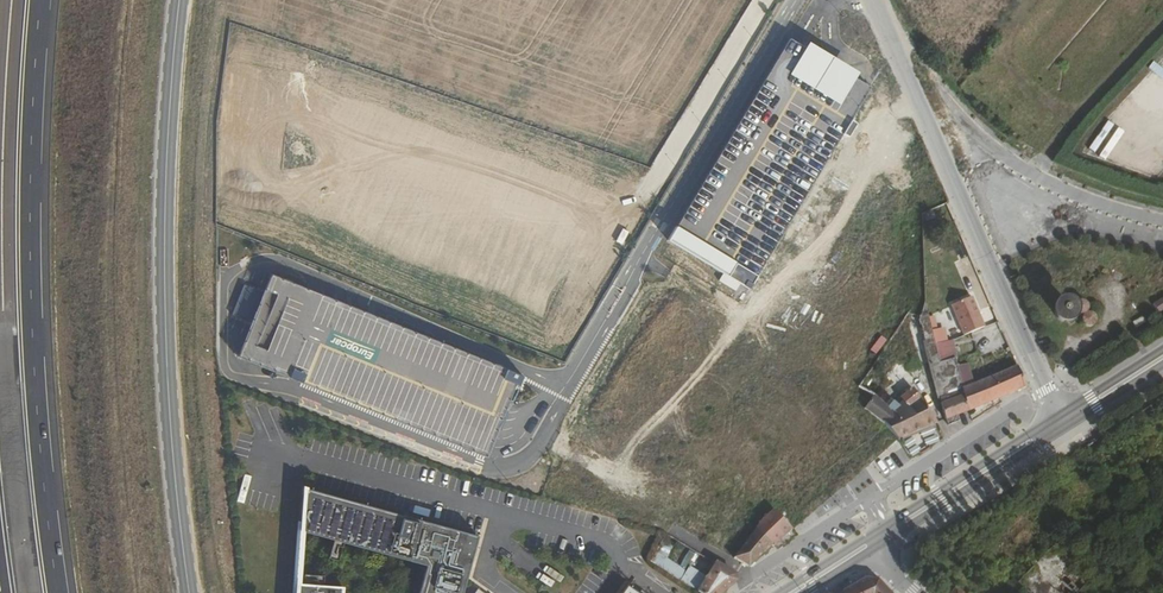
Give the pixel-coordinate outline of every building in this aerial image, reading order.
[(800,44),(784,36),(665,238),(720,271),(716,279),(734,289),(738,282),(747,288),(867,85),(852,76),(855,72),(802,40),(800,44)] [(524,371),(276,270),(240,360),(488,460),(524,371)] [(1152,302),(1157,311),(1162,307),(1162,295),(1152,302)] [(962,336),(982,328),(970,296),(950,304),(962,336)] [(1075,303),(1072,308),(1083,325),(1085,326),(1088,327),(1090,327),(1093,325),(1095,321),(1095,318),(1086,304),(1083,302),(1080,301),(1077,301),(1075,303)] [(1054,315),(1055,317),(1057,320),(1061,322),(1065,322),(1069,320),(1073,316),(1073,311),(1072,308),(1071,305),(1066,303),(1063,303),(1058,304),(1055,309),(1054,312),(1054,315)] [(1141,313),(1130,319),(1133,325),(1144,319),(1141,313)] [(935,344),(927,314),(921,315),(920,316),(919,321),(945,420),(946,420),(948,426),(959,422),(957,415),(967,411),(962,388),(956,366),(954,359),(939,364),(935,344)] [(952,340),(935,344),(939,364),(954,359),(956,358),(952,340)] [(956,366),(962,388),(972,384),(968,364),(956,366)] [(1026,388),(1017,367),(983,380),(991,402),(1026,388)] [(962,388),(967,411),(991,402),(983,380),(972,384),(962,388)] [(889,409),(873,396),(864,409),(883,424),(884,424),(897,440),(937,423),(929,412),(930,411),(928,408),(927,409),(912,390),(889,409)] [(302,490),(300,533),(426,569),(419,592),(462,592),(476,538),(302,490)] [(764,517),(754,530),(773,547),(790,532),(771,512),(766,517),(764,517)] [(754,530),(742,546),(733,558),(749,568),(762,553),(764,555),(773,547),(754,530)] [(664,538),(650,562),(697,592),(706,578),(689,568),(687,572),(667,558),(675,545),(664,538)] [(1017,585),(1026,592),(1078,592),(1089,582),(1052,547),(1017,585)] [(736,582),(734,575),(715,564),(706,578),(697,592),(723,592),(736,582)] [(842,592),(889,592),(878,581),(865,579),(842,592)]
